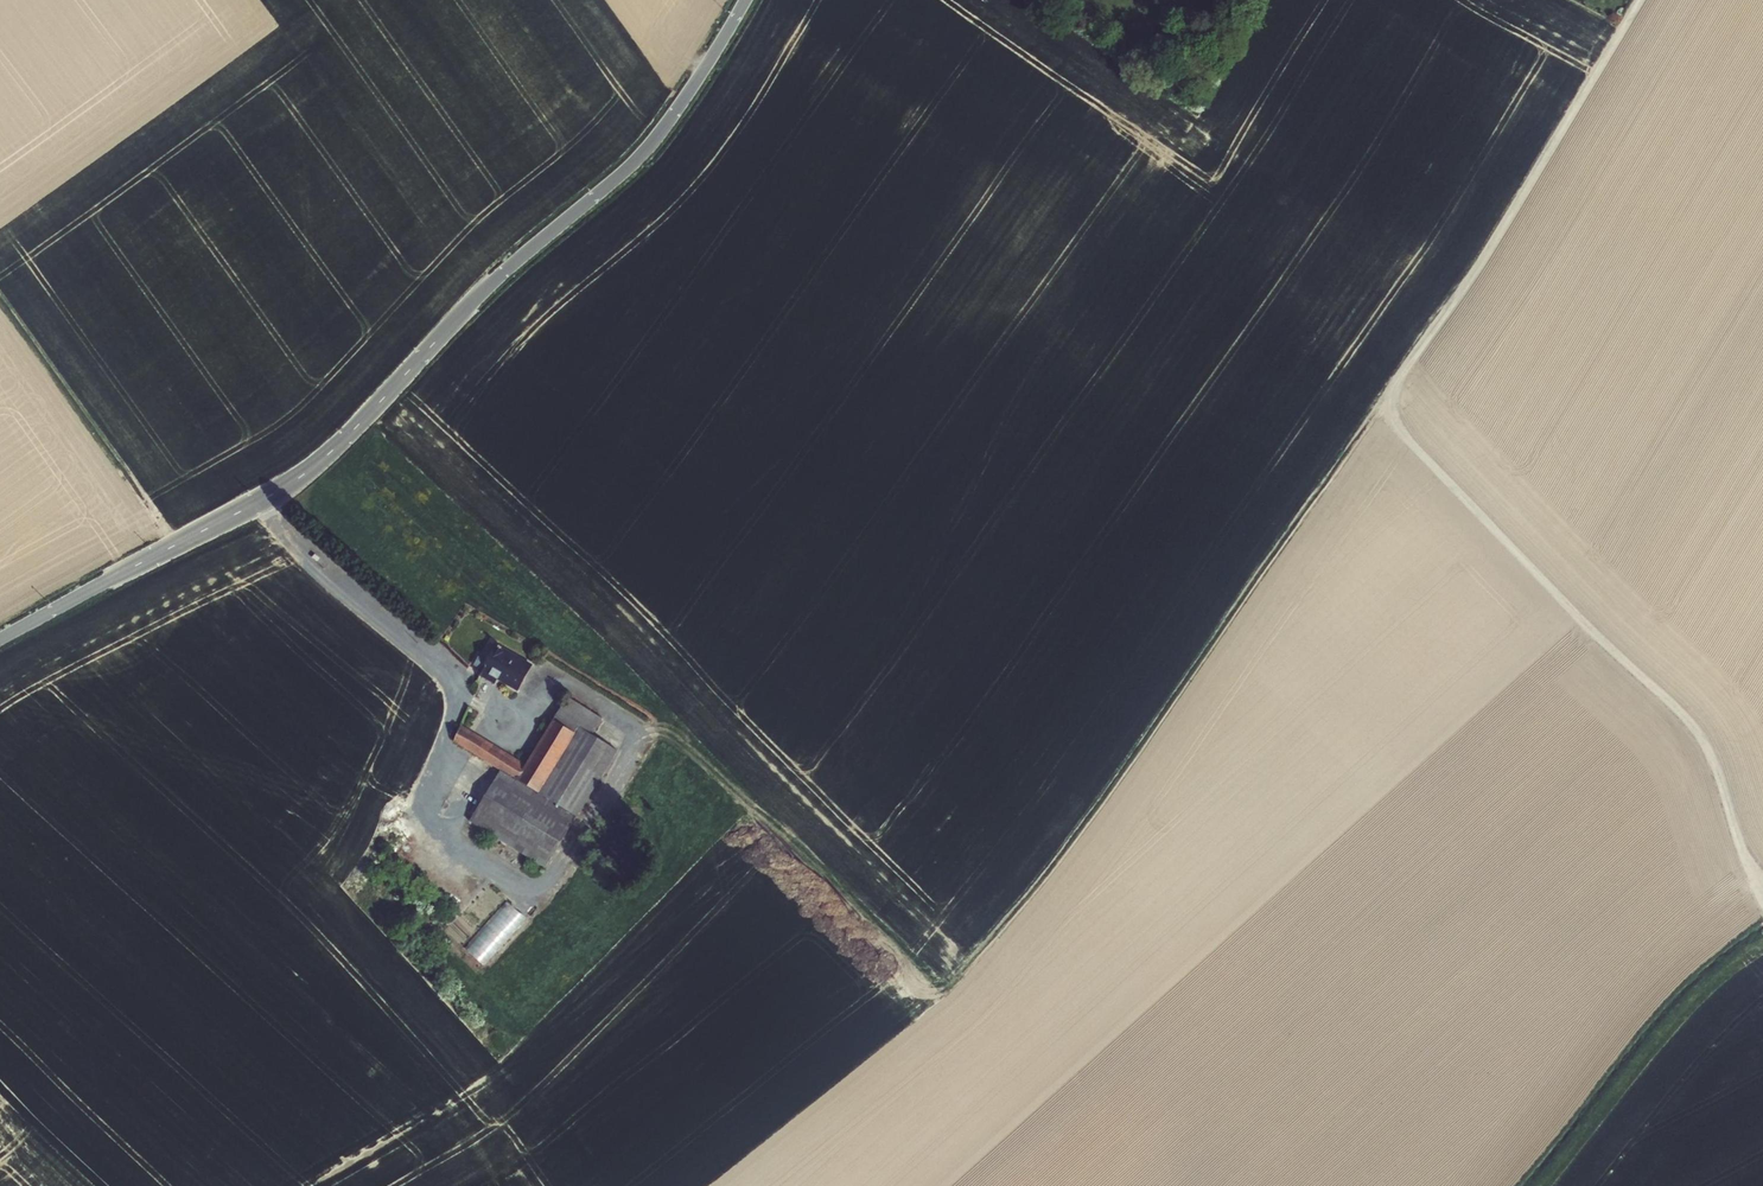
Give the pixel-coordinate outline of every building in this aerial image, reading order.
[(523,690),(535,659),(495,644),(483,674),(523,690)] [(531,761),(463,725),(454,741),(501,767),(471,822),(471,825),(554,869),(576,827),(591,828),(595,830),(612,831),(612,816),(621,800),(592,799),(606,773),(606,776),(620,749),(595,735),(605,716),(572,698),(565,698),(531,761)] [(508,899),(466,947),(486,965),(528,917),(508,899)]
